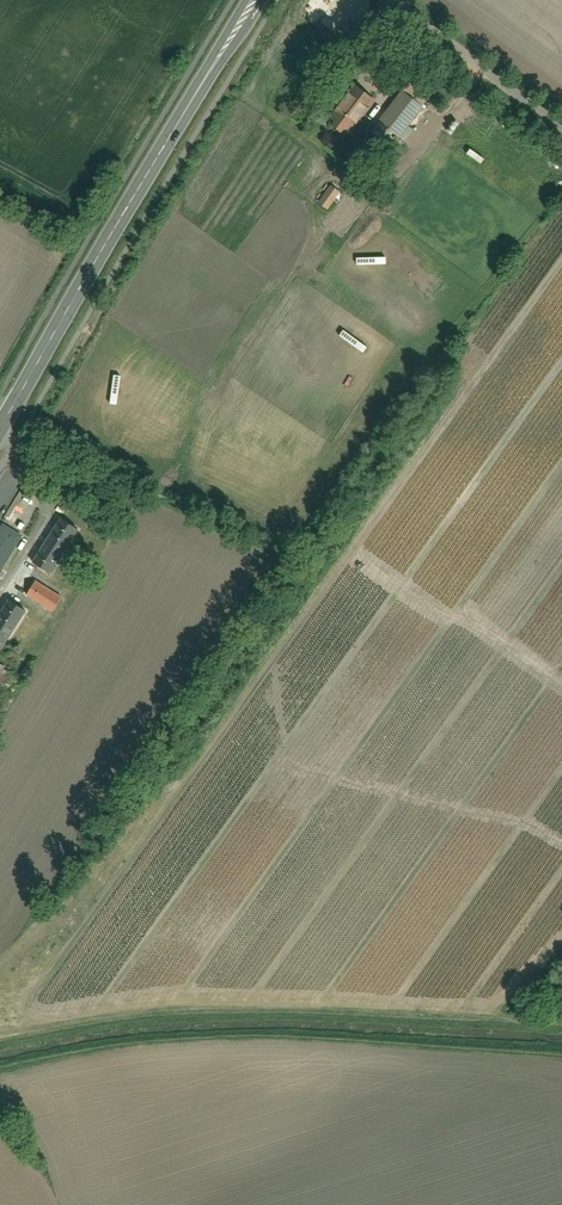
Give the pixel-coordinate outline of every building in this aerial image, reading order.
[(452,79),(452,88),(462,89),(462,79),(452,79)] [(374,101),(355,87),(331,117),(350,132),(374,101)] [(419,102),(401,89),(375,126),(394,139),(419,102)] [(359,155),(354,169),(363,172),(368,158),(359,155)] [(333,183),(319,202),(330,209),(343,190),(333,183)] [(169,281),(171,289),(200,282),(199,275),(169,281)] [(189,445),(205,420),(199,416),(183,441),(189,445)] [(59,518),(50,532),(71,546),(81,532),(59,518)] [(3,525),(0,530),(0,575),(17,547),(19,547),(24,538),(3,525)] [(50,532),(41,546),(62,560),(71,546),(50,532)] [(62,560),(41,546),(31,561),(52,575),(62,560)] [(64,598),(36,581),(27,596),(55,613),(64,598)] [(0,611),(0,616),(19,628),(29,614),(7,600),(0,611)] [(10,642),(19,628),(0,616),(0,636),(10,642)] [(0,636),(0,657),(1,657),(10,642),(0,636)] [(0,672),(0,687),(9,693),(16,682),(0,672)]
